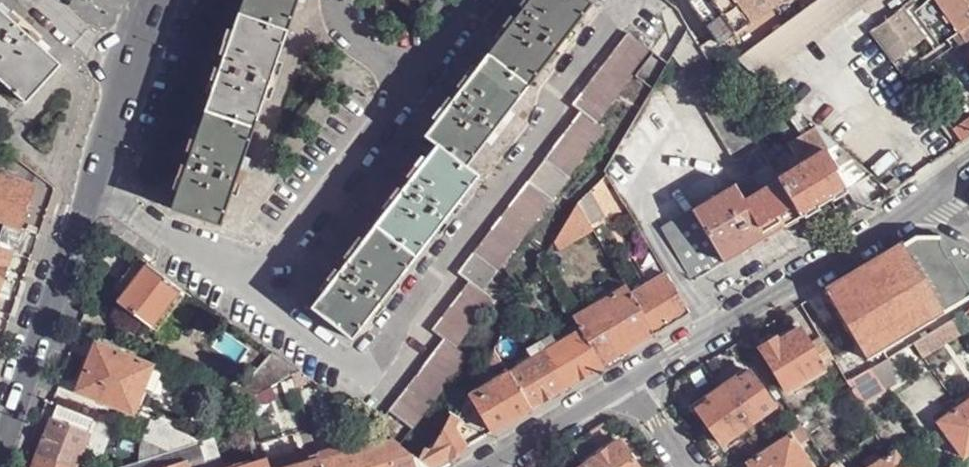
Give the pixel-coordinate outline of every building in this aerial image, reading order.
[(255,0),(245,0),(236,27),(222,64),(212,94),(261,111),(295,14),(255,0)] [(295,14),(299,0),(255,0),(295,14)] [(526,88),(591,5),(584,0),(530,0),(529,0),(506,31),(487,57),(526,88)] [(506,31),(529,0),(521,0),(500,26),(506,31)] [(789,0),(690,0),(718,50),(789,0)] [(968,45),(968,0),(937,0),(968,45)] [(62,66),(0,10),(0,79),(27,104),(62,66)] [(896,15),(873,33),(898,69),(901,72),(932,49),(903,10),(896,15)] [(215,61),(222,64),(236,27),(228,24),(215,61)] [(689,28),(673,56),(682,68),(679,70),(735,162),(742,158),(750,171),(767,161),(716,73),(689,28)] [(650,52),(627,35),(571,107),(579,112),(543,160),(567,179),(604,131),(596,124),(650,52)] [(526,88),(487,57),(467,81),(443,113),(424,138),(435,146),(436,146),(465,169),(465,168),(526,88)] [(437,108),(443,113),(467,81),(461,78),(437,108)] [(261,111),(212,94),(202,123),(189,160),(171,211),(220,227),(261,111)] [(932,116),(923,123),(932,136),(942,129),(932,116)] [(182,158),(189,160),(202,123),(195,121),(182,158)] [(790,147),(802,167),(826,152),(827,153),(832,150),(837,147),(817,130),(790,147)] [(782,131),(772,137),(780,150),(789,143),(782,131)] [(372,229),(413,260),(478,177),(465,168),(465,169),(436,146),(435,146),(417,171),(392,203),(372,229)] [(837,147),(832,150),(842,165),(850,159),(837,147)] [(850,189),(827,153),(826,152),(802,167),(785,177),(780,181),(780,183),(802,219),(850,189)] [(870,176),(850,159),(842,165),(855,186),(870,176)] [(567,179),(543,160),(527,183),(551,201),(567,179)] [(750,171),(749,172),(753,178),(762,194),(780,183),(780,181),(776,174),(767,161),(750,171)] [(386,198),(392,203),(417,171),(410,167),(386,198)] [(781,171),(776,174),(780,181),(785,177),(781,171)] [(5,223),(20,228),(21,227),(35,185),(0,173),(0,221),(5,223)] [(696,212),(727,264),(802,219),(780,183),(762,194),(753,178),(696,212)] [(527,183),(457,275),(467,283),(480,293),(551,201),(527,183)] [(587,192),(575,205),(588,226),(602,218),(587,192)] [(575,205),(552,243),(557,251),(591,231),(588,226),(575,205)] [(727,264),(696,212),(663,232),(694,284),(727,264)] [(12,251),(22,255),(31,231),(31,230),(21,227),(20,228),(5,223),(0,237),(0,247),(12,251)] [(413,260),(372,229),(354,253),(330,283),(311,310),(351,341),(413,260)] [(943,235),(916,236),(827,290),(839,310),(859,342),(868,358),(881,351),(968,298),(968,250),(943,235)] [(12,251),(0,247),(0,289),(12,251)] [(325,279),(330,283),(354,253),(348,248),(325,279)] [(146,264),(139,259),(122,284),(128,289),(146,264)] [(181,291),(146,264),(128,289),(123,296),(117,304),(151,331),(181,291)] [(547,276),(540,264),(531,280),(539,284),(547,276)] [(690,315),(667,277),(650,288),(633,297),(656,335),(690,315)] [(645,279),(627,289),(633,297),(650,288),(645,279)] [(412,429),(467,358),(454,349),(491,301),(480,293),(467,283),(430,331),(442,340),(387,411),(412,429)] [(128,289),(122,284),(120,286),(120,292),(123,296),(128,289)] [(656,335),(633,297),(627,289),(575,320),(582,331),(604,367),(656,335)] [(832,314),(839,310),(827,290),(820,295),(832,314)] [(958,316),(962,323),(968,319),(965,311),(958,316)] [(958,316),(914,341),(920,350),(964,324),(962,323),(958,316)] [(824,366),(811,344),(802,328),(780,341),(777,336),(760,347),(786,389),(788,388),(798,382),(824,366)] [(604,367),(582,331),(558,346),(546,353),(568,389),(604,367)] [(553,337),(540,344),(546,353),(558,346),(553,337)] [(821,337),(811,344),(824,366),(834,360),(821,337)] [(499,357),(504,354),(497,342),(494,348),(499,357)] [(859,342),(851,349),(864,370),(871,366),(885,358),(881,351),(868,358),(859,342)] [(540,344),(530,350),(535,360),(546,353),(540,344)] [(152,368),(96,347),(89,366),(79,393),(134,415),(152,368)] [(495,370),(504,364),(499,357),(494,348),(488,360),(495,370)] [(843,354),(856,375),(864,370),(851,349),(843,354)] [(568,389),(546,353),(535,360),(510,375),(532,410),(568,389)] [(272,354),(251,381),(241,374),(229,389),(232,390),(236,392),(253,399),(291,378),(299,373),(272,354)] [(843,354),(834,360),(847,380),(856,375),(843,354)] [(903,376),(889,356),(885,358),(871,366),(886,388),(903,376)] [(84,364),(74,392),(79,393),(89,366),(84,364)] [(886,388),(871,366),(864,370),(856,375),(847,380),(862,405),(886,388)] [(697,408),(722,443),(775,405),(750,371),(697,408)] [(493,433),(532,410),(510,375),(505,377),(492,385),(494,389),(474,401),(493,433)] [(803,390),(798,382),(788,388),(793,396),(803,390)] [(891,397),(886,388),(862,405),(865,411),(891,397)] [(223,402),(236,412),(240,408),(248,402),(253,399),(236,392),(232,390),(223,402)] [(962,456),(968,451),(968,399),(959,406),(938,421),(962,456)] [(96,421),(59,407),(54,420),(91,434),(96,421)] [(455,428),(458,421),(457,421),(450,416),(429,454),(427,452),(422,460),(421,461),(429,466),(438,466),(467,449),(455,428)] [(39,458),(63,466),(77,466),(87,443),(91,434),(54,420),(39,458)] [(111,427),(96,421),(91,434),(87,443),(103,449),(111,427)] [(794,428),(805,445),(811,440),(804,431),(799,424),(794,428)] [(154,426),(149,441),(175,451),(199,443),(200,442),(180,435),(154,426)] [(748,462),(751,466),(811,466),(790,435),(748,462)] [(204,460),(205,464),(222,459),(215,438),(199,443),(204,460)] [(584,465),(586,466),(639,466),(620,440),(584,465)] [(149,441),(146,460),(175,451),(149,441)] [(416,463),(415,458),(417,457),(400,446),(392,441),(383,444),(391,466),(417,466),(416,463)] [(362,442),(349,446),(350,450),(351,454),(364,450),(362,442)] [(199,443),(175,451),(146,460),(124,466),(183,466),(187,466),(204,460),(199,443)] [(356,466),(391,466),(383,444),(364,450),(351,454),(356,466)] [(903,462),(895,450),(870,466),(906,466),(903,462)] [(351,454),(347,455),(321,464),(322,466),(356,466),(351,454)] [(417,466),(429,466),(421,461),(422,460),(417,457),(415,458),(416,463),(417,466)] [(36,466),(63,466),(39,458),(36,466)]
